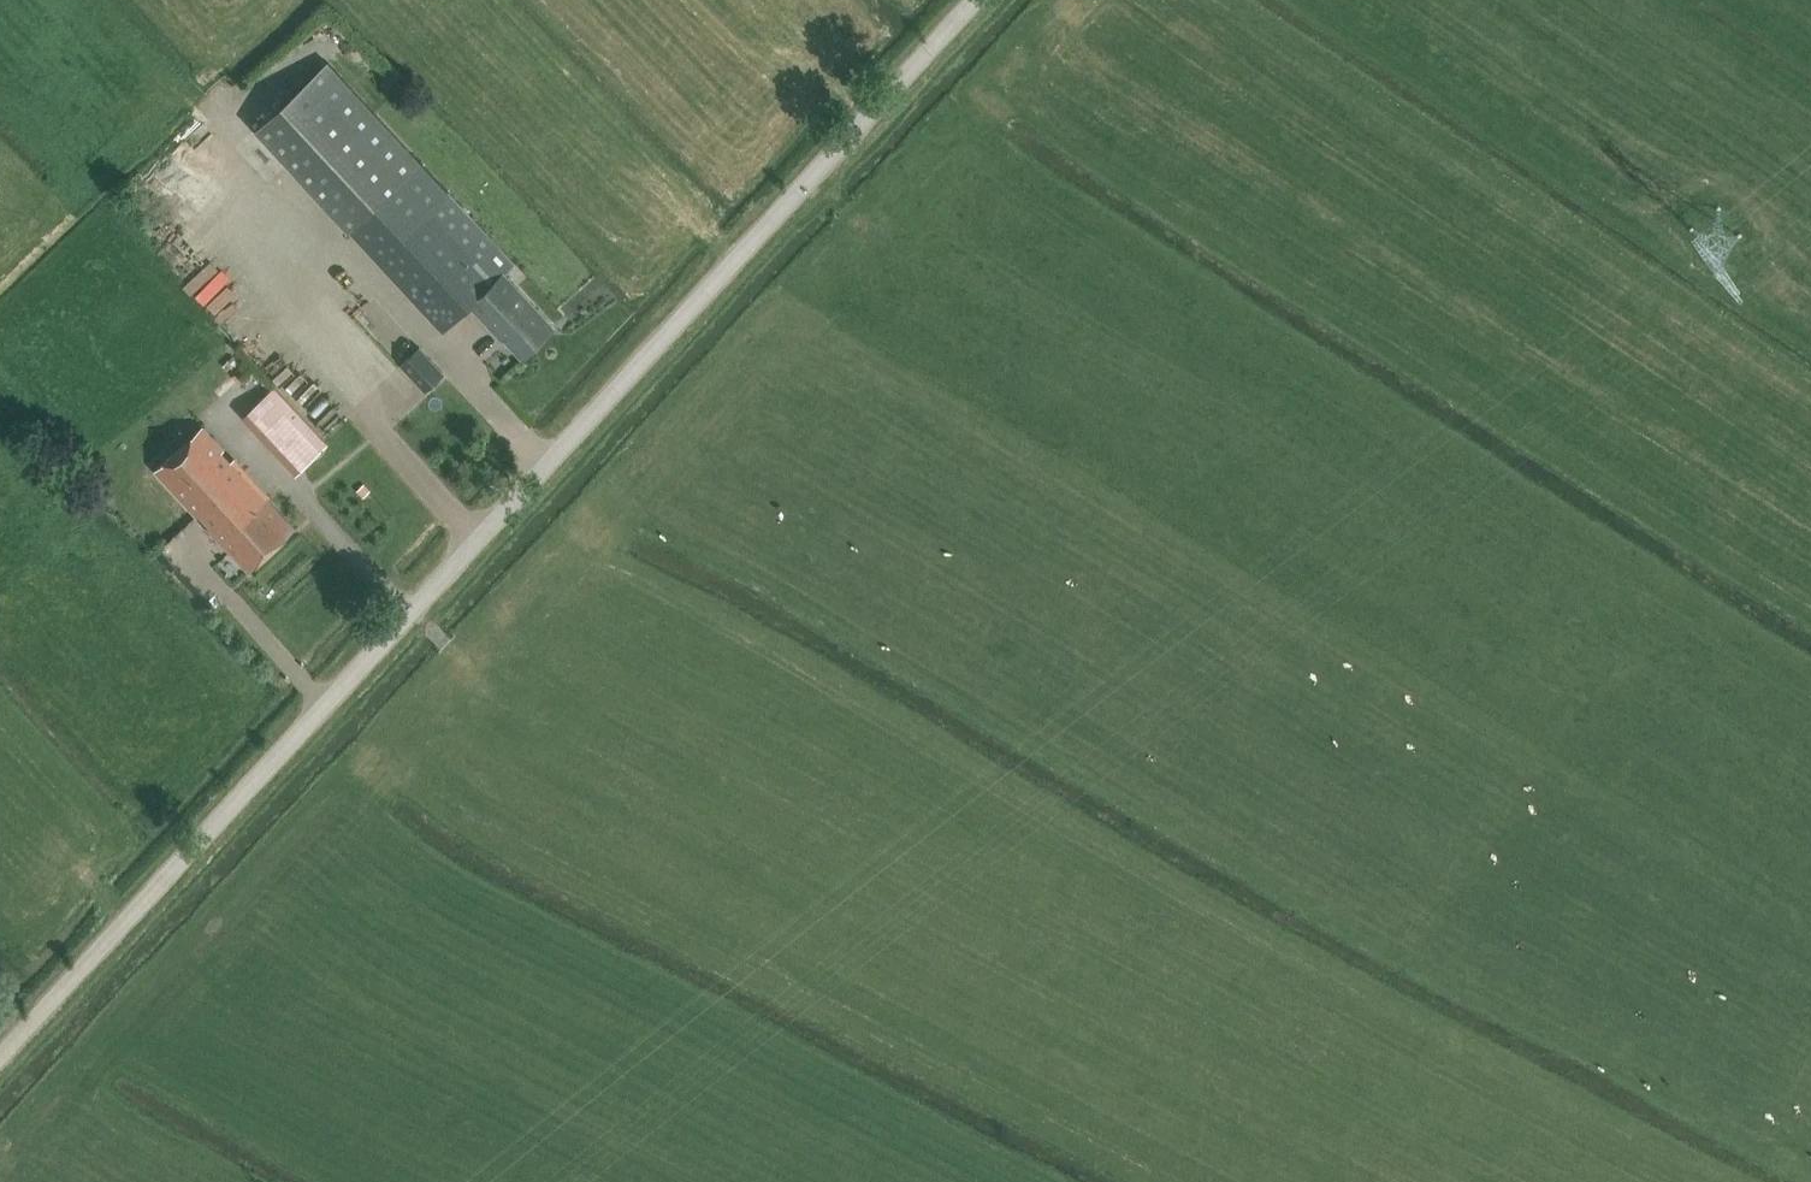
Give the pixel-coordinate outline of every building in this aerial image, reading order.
[(443,329),(476,298),(503,272),(514,262),(327,60),(258,124),(443,329)] [(205,311),(231,286),(213,268),(188,292),(205,311)] [(523,355),(554,325),(516,285),(515,285),(503,272),(476,298),(490,313),(485,318),(498,332),(500,331),(523,355)] [(427,390),(446,373),(421,346),(402,364),(427,390)] [(289,396),(308,415),(324,399),(305,380),(289,396)] [(296,469),(328,444),(275,386),(244,413),(296,469)] [(244,470),(203,426),(155,469),(196,513),(244,470)] [(268,496),(244,470),(196,513),(198,514),(201,512),(210,523),(208,525),(222,541),(224,539),(249,566),(293,527),(266,497),(268,496)]
